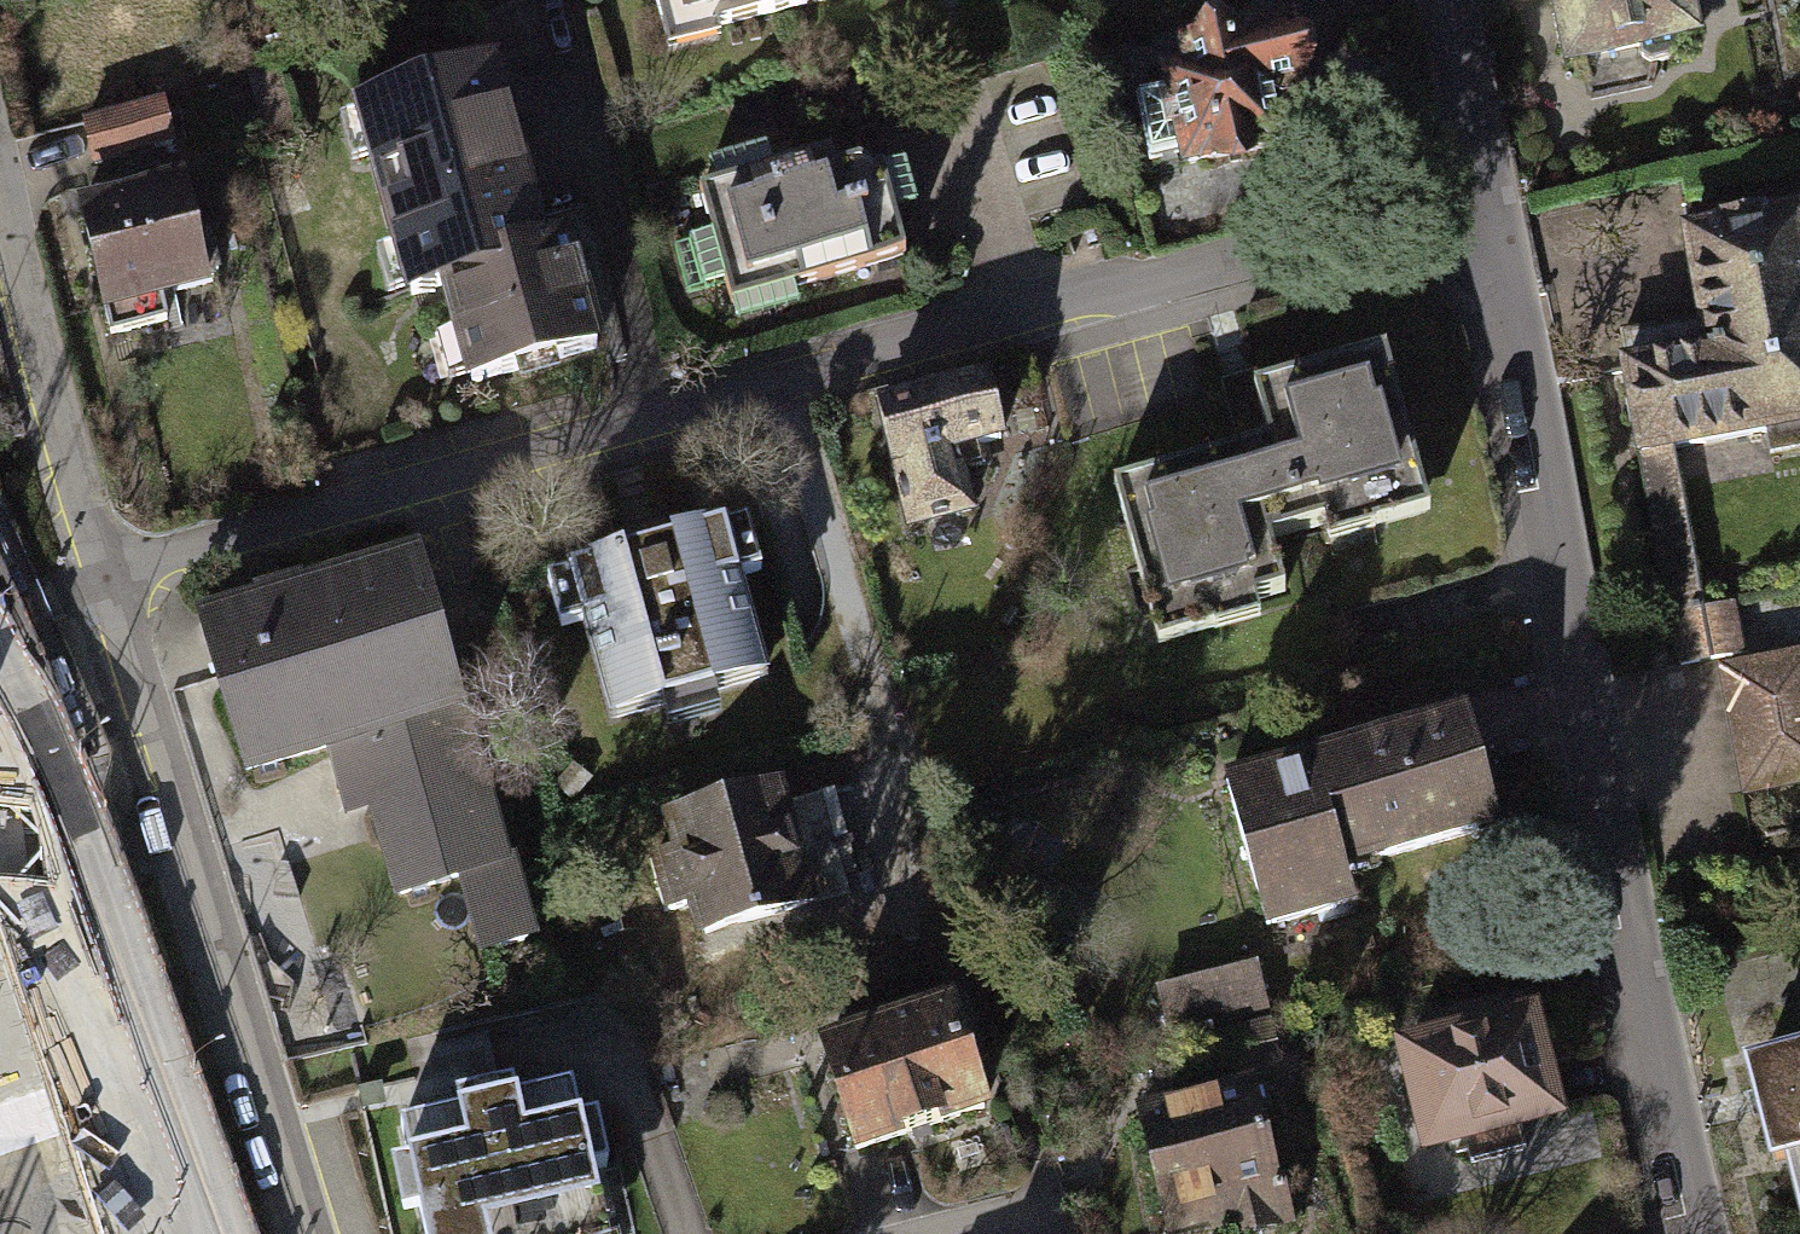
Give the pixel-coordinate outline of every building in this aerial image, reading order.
[(681,34),(822,0),(673,0),(681,34)] [(1577,87),(1717,53),(1705,0),(1556,0),(1577,87)] [(1285,26),(1135,56),(1164,200),(1313,170),(1285,26)] [(496,73),(359,108),(411,309),(443,301),(466,390),(613,353),(582,235),(541,245),(496,73)] [(822,141),(689,178),(732,335),(935,279),(901,157),(875,165),(854,154),(827,161),(822,141)] [(204,182),(90,204),(111,314),(226,291),(204,182)] [(1691,236),(1710,343),(1614,359),(1653,580),(1706,571),(1687,461),(1799,442),(1799,217),(1691,236)] [(1281,449),(1129,491),(1168,632),(1273,603),(1256,540),(1427,493),(1391,361),(1266,395),(1281,449)] [(992,388),(880,412),(908,540),(1020,516),(992,388)] [(720,533),(567,571),(601,708),(754,671),(720,533)] [(431,561),(202,619),(243,781),(354,753),(408,965),(526,936),(431,561)] [(1725,678),(1745,791),(1799,781),(1799,664),(1725,678)] [(1466,712),(1230,779),(1275,936),(1365,910),(1354,869),(1499,828),(1466,712)] [(780,791),(660,813),(684,940),(804,918),(780,791)] [(1171,987),(1192,1076),(1279,1055),(1258,967),(1171,987)] [(956,1002),(815,1052),(855,1164),(996,1114),(956,1002)] [(1539,1013),(1399,1052),(1433,1173),(1573,1134),(1539,1013)] [(1750,1074),(1773,1173),(1799,1166),(1799,1062),(1750,1074)] [(1138,1115),(1169,1233),(1191,1233),(1287,1209),(1254,1085),(1138,1115)] [(402,1130),(425,1233),(515,1233),(608,1214),(582,1092),(402,1130)]
